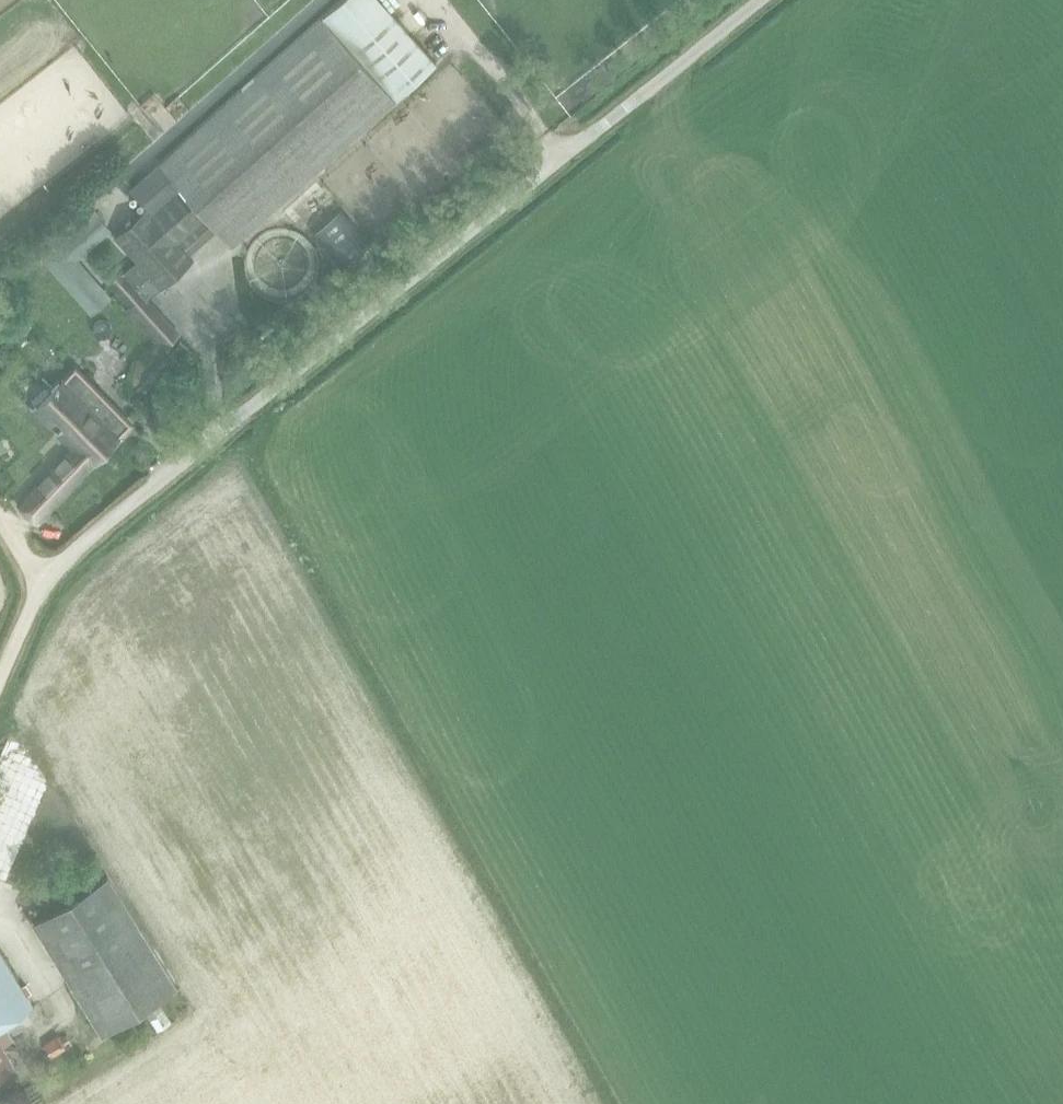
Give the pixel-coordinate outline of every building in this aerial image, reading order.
[(381,0),(341,0),(131,186),(148,205),(117,234),(139,258),(124,271),(123,269),(108,282),(165,346),(179,334),(148,299),(162,286),(162,287),(192,260),(188,256),(218,229),(231,244),(436,62),(381,0)] [(41,1),(28,1),(28,15),(41,14),(41,1)] [(371,236),(337,202),(314,225),(349,259),(371,236)] [(94,210),(40,259),(92,316),(112,298),(78,260),(111,230),(94,210)] [(66,426),(59,434),(73,448),(19,504),(37,522),(131,425),(73,369),(33,410),(50,425),(57,417),(66,426)] [(177,987),(119,893),(107,875),(32,921),(102,1033),(177,987)] [(32,1006),(0,954),(0,1026),(32,1006)] [(65,1042),(59,1032),(44,1040),(51,1051),(65,1042)] [(1,1071),(12,1064),(0,1044),(0,1072),(1,1071)]
